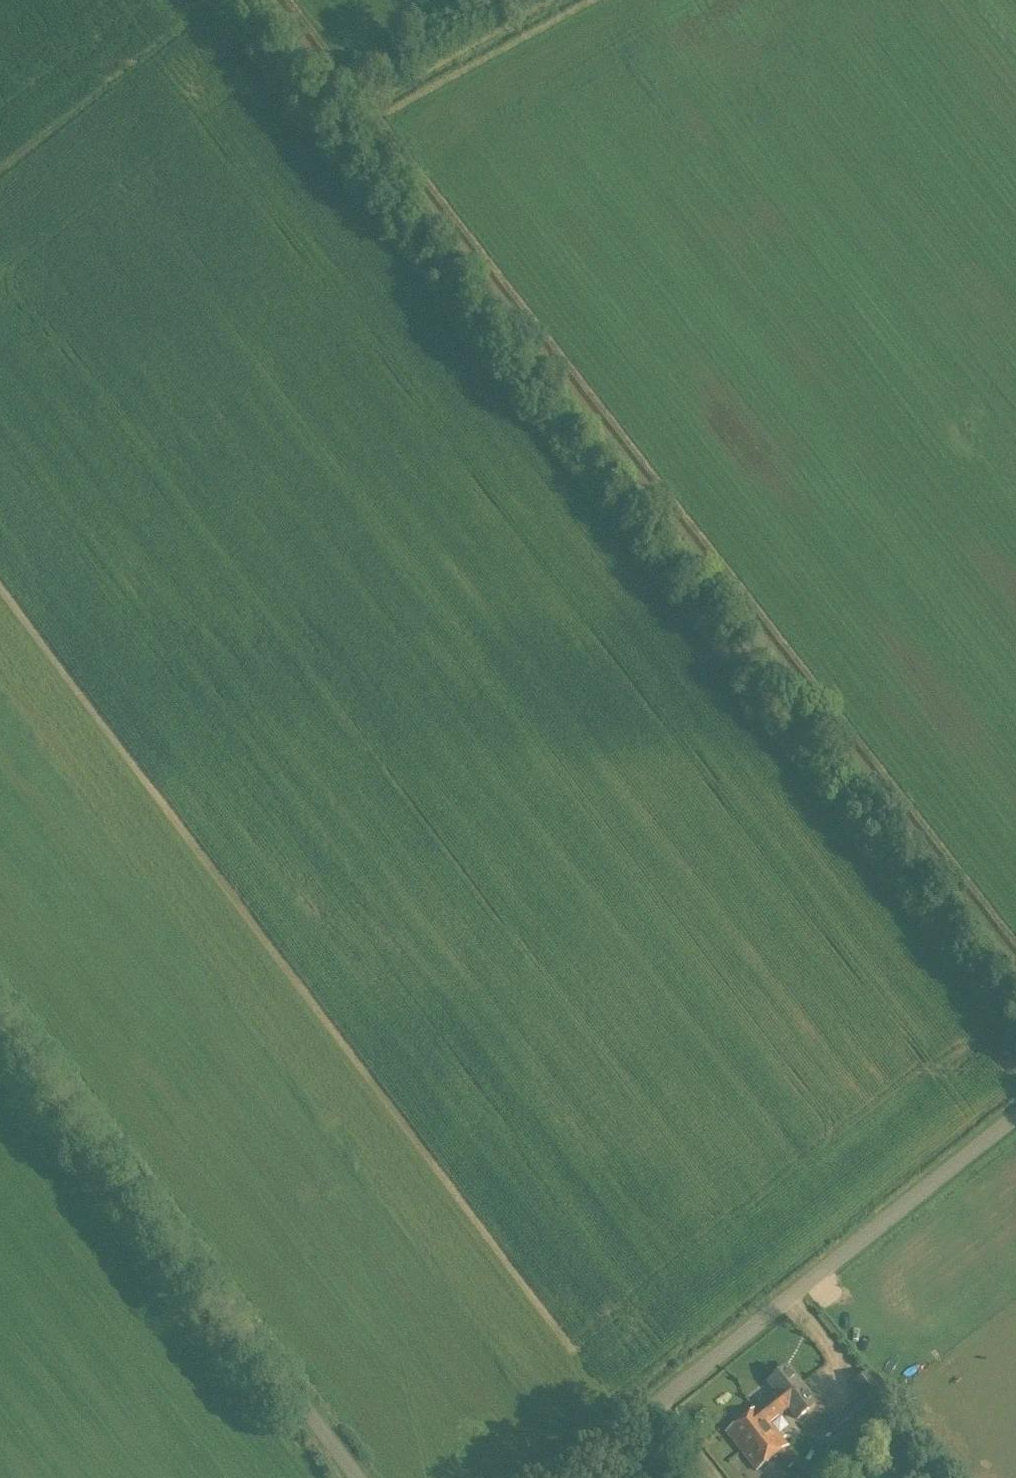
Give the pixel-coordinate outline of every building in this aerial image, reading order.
[(758,1408),(770,1423),(789,1409),(797,1419),(816,1404),(787,1367),(768,1382),(777,1393),(758,1408)] [(788,1446),(770,1423),(758,1408),(727,1433),(756,1471),(777,1454),(788,1469),(798,1461),(787,1446),(788,1446)]
